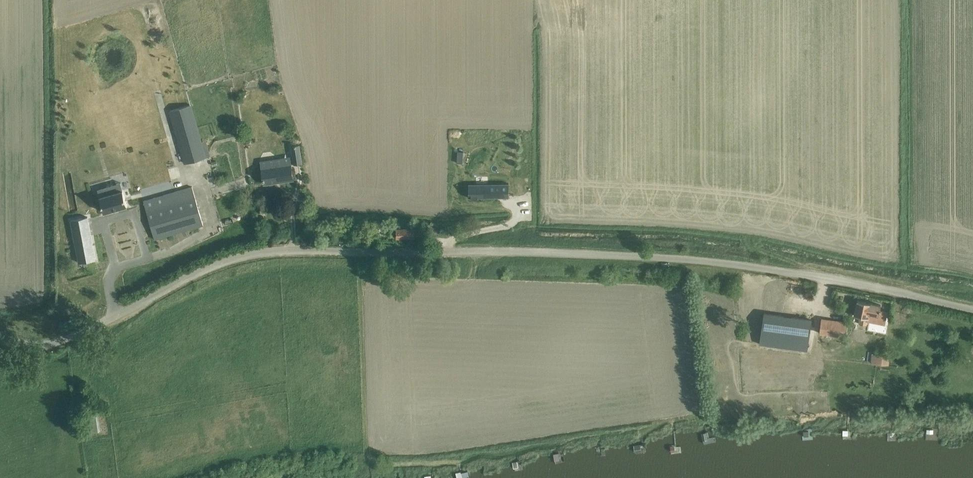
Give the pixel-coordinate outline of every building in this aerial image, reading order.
[(132,51),(146,50),(145,42),(131,43),(132,51)] [(190,105),(170,110),(186,163),(206,158),(190,105)] [(294,164),(301,163),(299,145),(292,146),(294,164)] [(292,164),(262,169),(264,183),(294,179),(292,164)] [(111,185),(98,189),(102,204),(104,212),(127,205),(123,190),(121,182),(111,185)] [(477,184),(469,184),(469,198),(509,197),(509,183),(489,184),(477,184)] [(144,201),(143,201),(145,205),(146,210),(149,220),(155,239),(156,239),(203,226),(192,186),(144,201)] [(80,218),(71,220),(79,263),(96,260),(92,237),(88,217),(80,218)] [(413,229),(397,229),(397,238),(413,238),(417,238),(417,229),(413,229)] [(746,285),(757,285),(758,280),(766,281),(766,274),(747,273),(746,285)] [(884,324),(887,312),(879,311),(880,305),(857,300),(854,315),(860,317),(859,324),(866,325),(867,320),(884,324)] [(764,313),(759,343),(807,350),(811,320),(764,313)] [(821,326),(820,334),(839,336),(839,329),(846,330),(847,323),(822,319),(821,326)] [(878,355),(877,364),(885,365),(886,355),(878,355)] [(96,414),(89,416),(91,432),(99,431),(96,414)]
